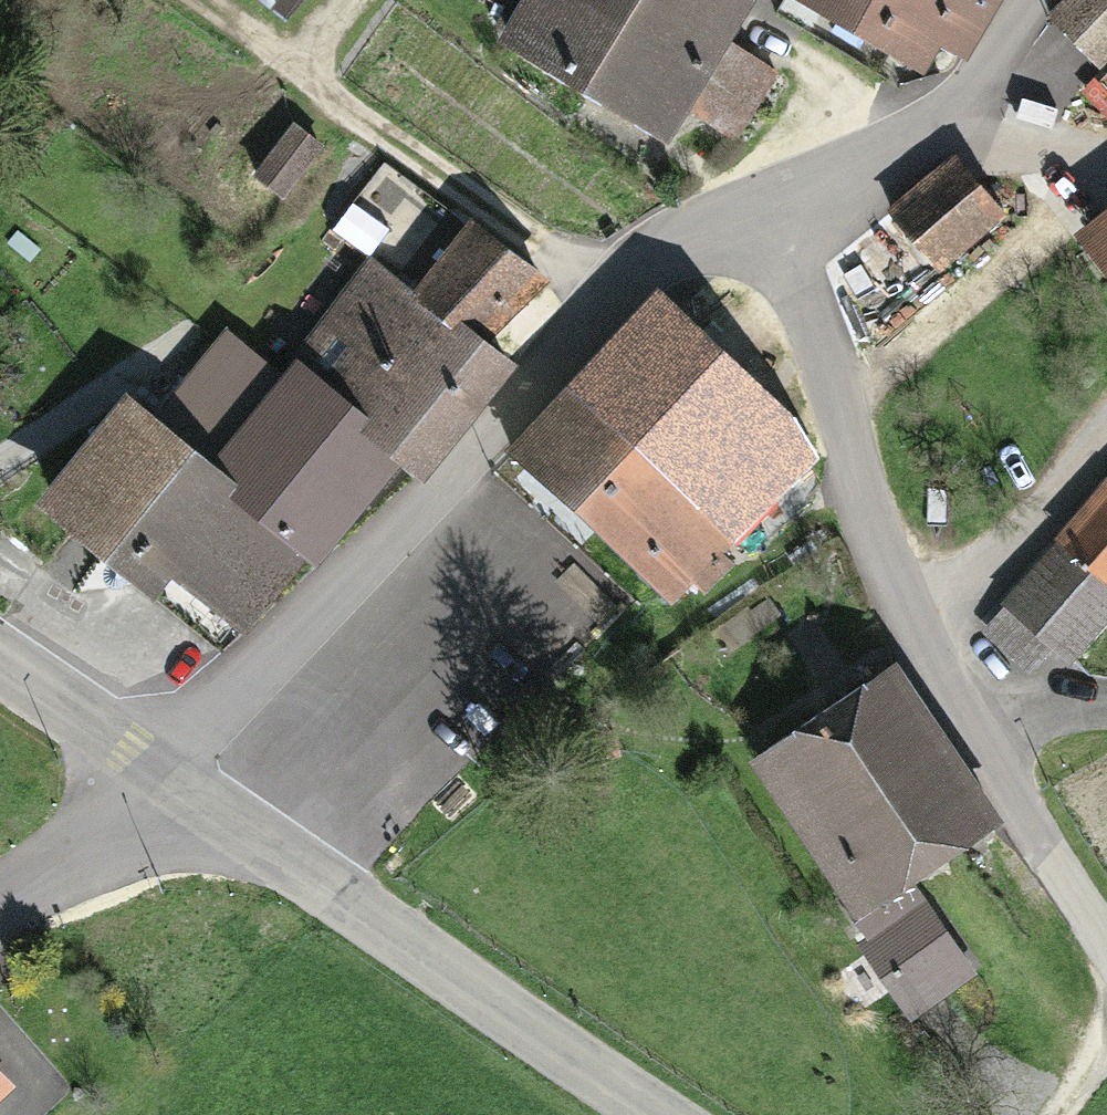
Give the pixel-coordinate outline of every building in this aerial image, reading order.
[(526,38),(662,126),(683,94),(722,34),(744,0),(550,0),(526,38)] [(927,59),(941,36),(972,53),(1001,0),(820,0),(927,59)] [(1052,29),(1097,74),(1106,64),(1106,0),(1081,0),(1052,29)] [(772,66),(722,34),(683,94),(733,126),(772,66)] [(295,126),(262,180),(283,193),(316,139),(295,126)] [(957,165),(896,221),(946,276),(1007,221),(957,165)] [(416,298),(483,354),(547,277),(481,221),(416,298)] [(1096,238),(1106,253),(1106,229),(1096,238)] [(295,364),(403,454),(428,475),(510,377),(483,354),(416,298),(378,266),(295,364)] [(672,303),(524,459),(673,600),(777,491),(748,464),(793,416),(672,303)] [(218,456),(283,379),(232,337),(167,414),(218,456)] [(245,479),(234,493),(314,560),(403,454),(295,364),(283,379),(218,456),(245,479)] [(138,390),(47,498),(155,587),(174,565),(254,631),(314,560),(234,493),(245,479),(218,456),(167,414),(138,390)] [(983,637),(1030,678),(1057,646),(1076,662),(1106,627),(1106,494),(983,637)] [(897,667),(758,760),(859,911),(998,818),(897,667)] [(925,904),(867,941),(917,1018),(974,981),(925,904)] [(18,1086),(0,1066),(0,1103),(18,1086)]
